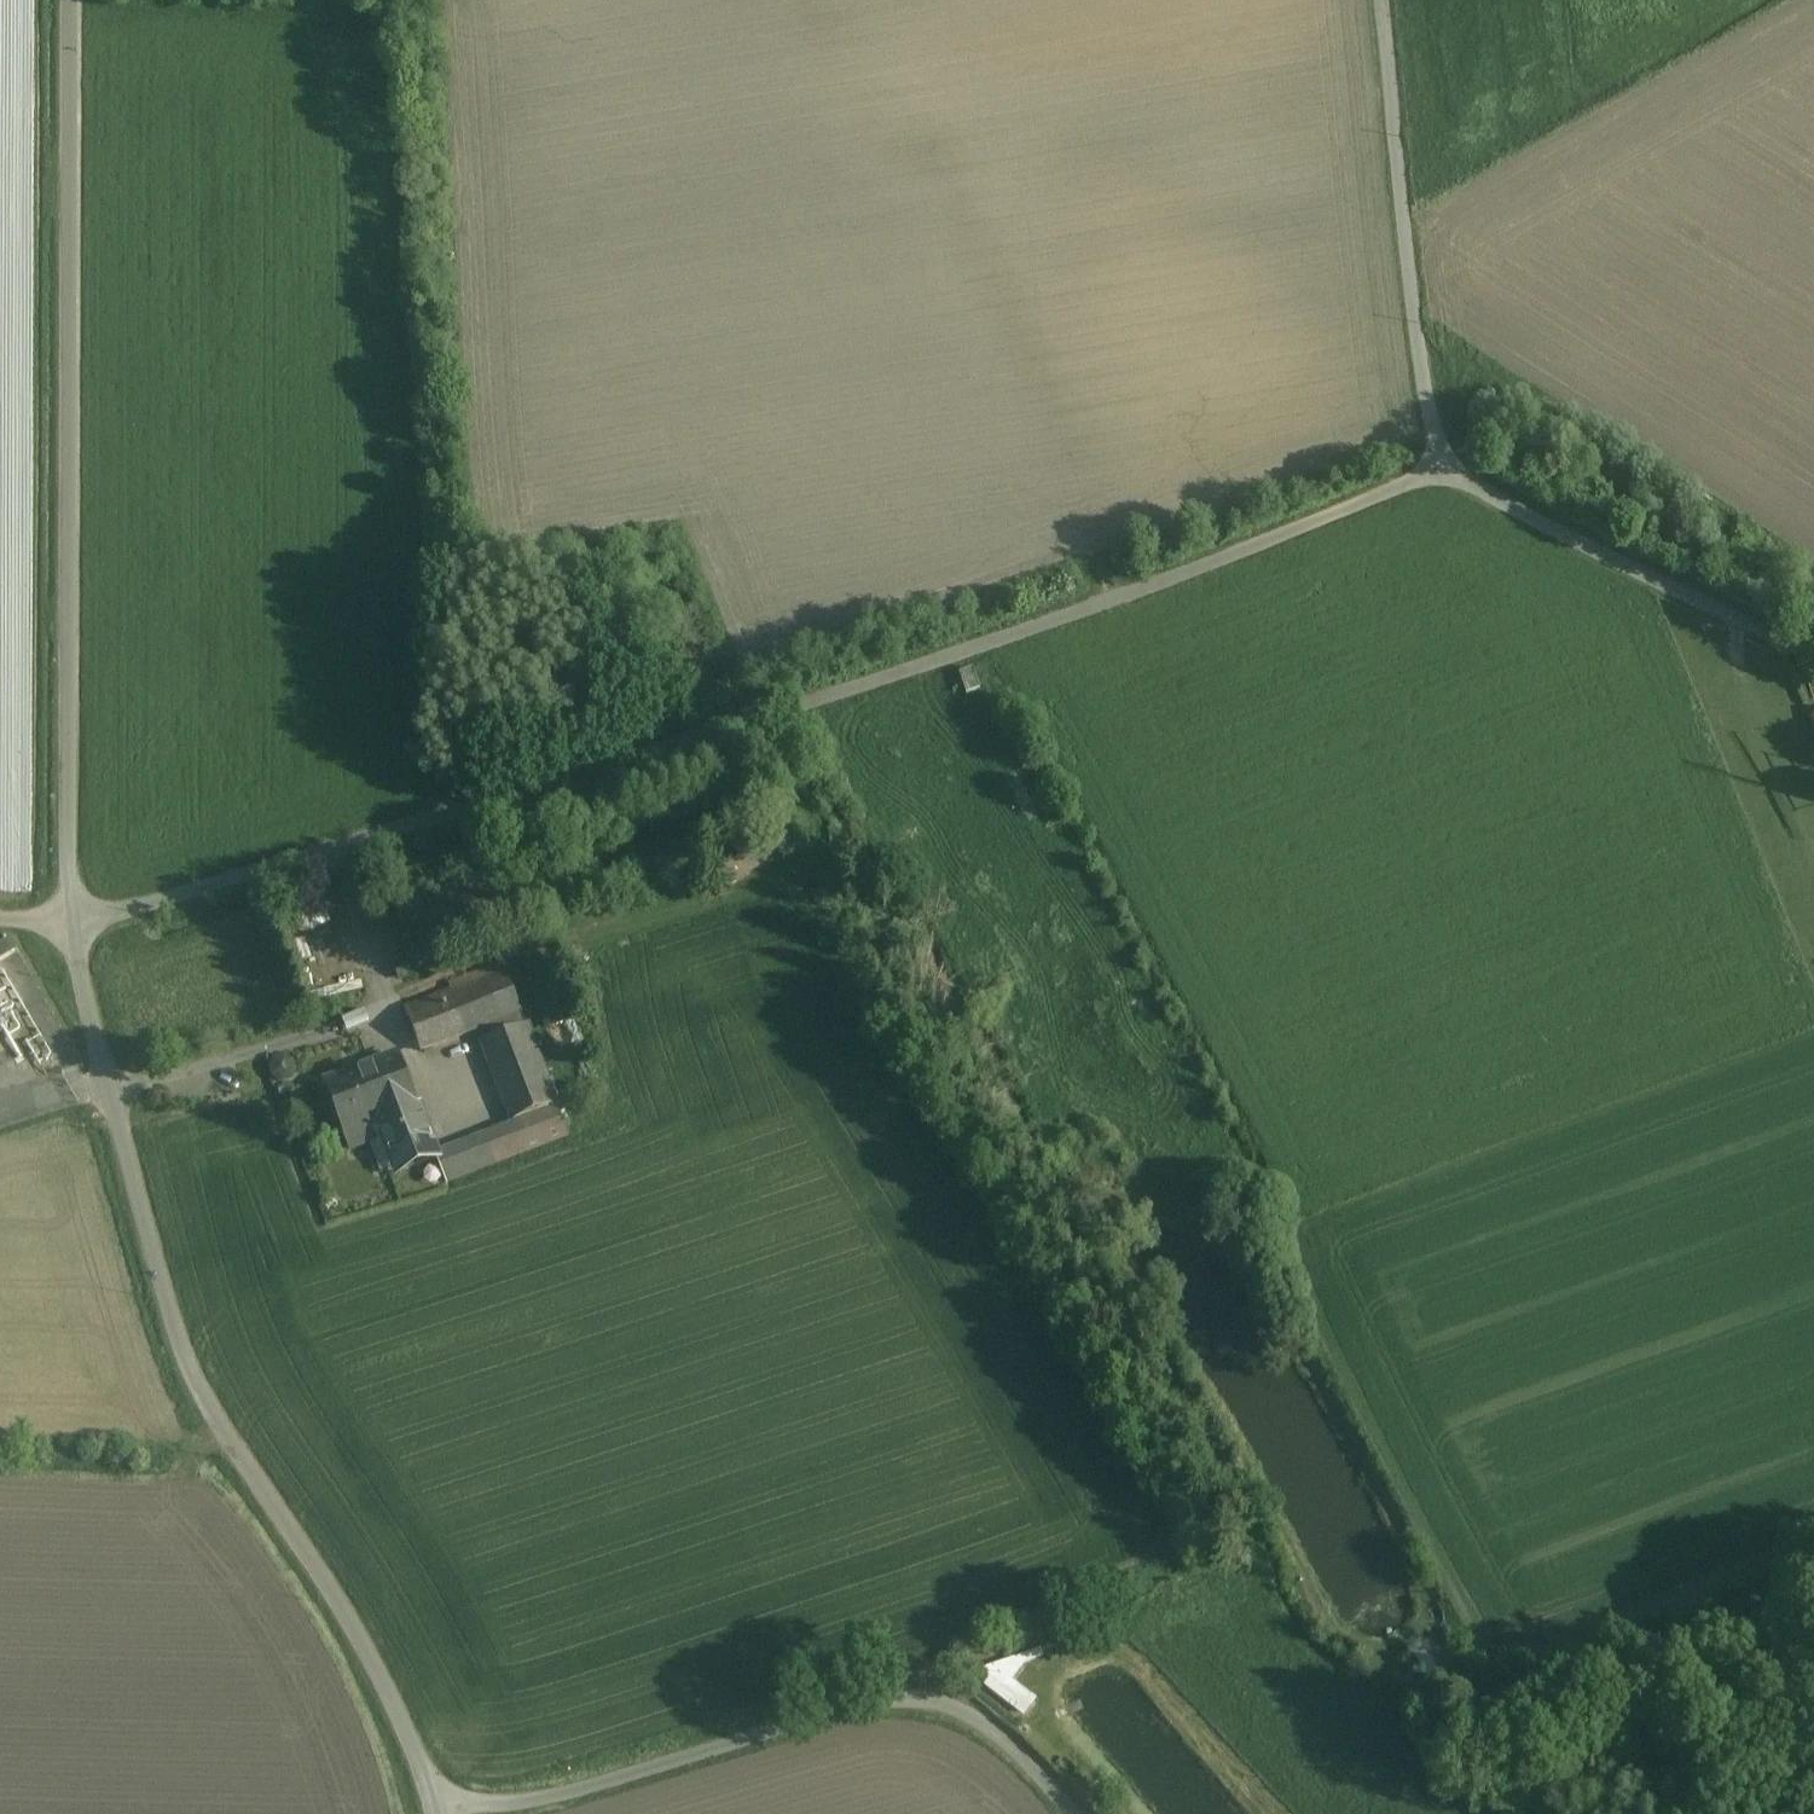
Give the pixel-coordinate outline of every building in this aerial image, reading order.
[(973,669),(959,674),(966,694),(981,689),(973,669)] [(0,945),(0,961),(18,951),(11,939),(0,945)] [(504,970),(405,1008),(421,1051),(487,1026),(521,1013),(504,970)] [(521,1013),(487,1026),(492,1040),(482,1044),(512,1122),(556,1105),(521,1013)] [(399,1055),(325,1084),(350,1150),(376,1140),(372,1130),(381,1126),(420,1111),(399,1055)] [(512,1122),(435,1151),(448,1184),(569,1138),(556,1105),(512,1122)] [(420,1111),(381,1126),(396,1167),(435,1151),(420,1111)]
